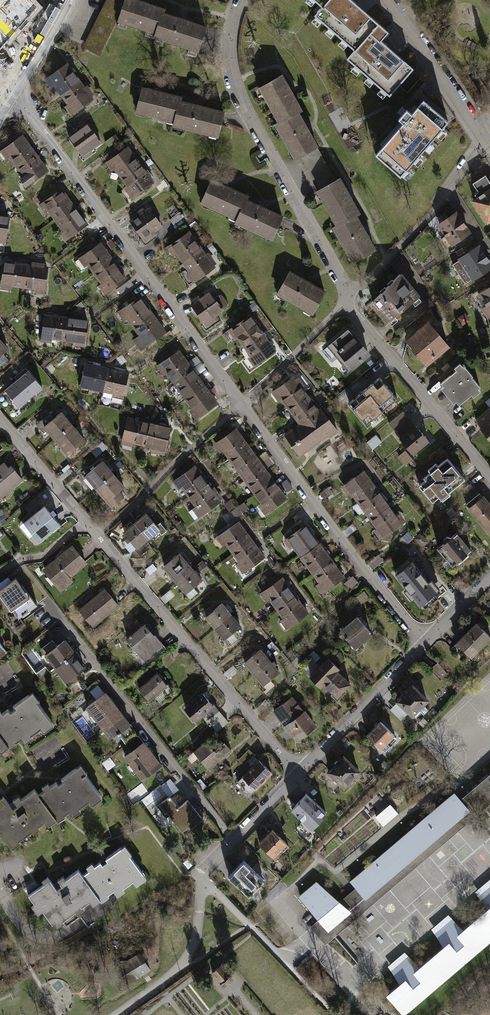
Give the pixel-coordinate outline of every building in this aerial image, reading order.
[(126,0),(109,0),(85,48),(101,56),(119,22),(126,0)] [(158,34),(165,11),(167,11),(168,8),(142,0),(126,0),(119,22),(158,34)] [(374,36),(382,28),(350,0),(326,0),(322,5),(313,15),(354,50),(367,34),(372,39),(374,36)] [(165,11),(158,34),(157,37),(201,51),(209,24),(167,11),(165,11)] [(10,39),(10,46),(17,47),(20,14),(0,12),(0,38),(10,39)] [(412,69),(374,36),(372,39),(367,34),(354,50),(347,57),(389,94),(412,69)] [(60,94),(80,79),(67,61),(43,78),(50,87),(54,85),(60,94)] [(278,125),(298,114),(303,112),(292,93),(283,76),(259,89),(278,125)] [(80,79),(60,94),(67,103),(63,105),(70,114),(93,97),(80,79)] [(134,110),(173,120),(179,96),(181,97),(182,93),(141,83),(140,87),(134,110)] [(179,96),(173,120),(172,124),(218,135),(224,108),(181,97),(179,96)] [(407,117),(382,146),(385,148),(378,156),(400,175),(448,119),(424,99),(407,117)] [(307,130),(298,114),(278,125),(275,127),(295,163),(318,150),(307,130)] [(100,142),(86,120),(66,133),(82,157),(92,151),(90,148),(100,142)] [(35,150),(22,132),(0,148),(0,152),(5,159),(8,157),(15,165),(35,150)] [(120,178),(140,163),(127,145),(103,162),(111,172),(114,169),(120,178)] [(35,150),(15,165),(21,174),(18,177),(24,185),(48,168),(35,150)] [(140,163),(120,178),(127,187),(123,189),(130,198),(153,181),(140,163)] [(486,174),(475,181),(480,190),(476,192),(478,195),(473,198),(488,222),(489,220),(489,180),(486,174)] [(198,202),(235,217),(245,195),(246,196),(248,192),(209,176),(207,180),(198,202)] [(336,229),(356,218),(361,216),(350,196),(341,180),(316,194),(336,229)] [(54,219),(74,204),(61,185),(38,203),(45,212),(48,210),(54,219)] [(245,195),(235,217),(234,221),(273,237),(284,212),(246,196),(245,195)] [(162,225),(146,203),(132,214),(133,215),(129,219),(146,241),(156,233),(154,230),(162,225)] [(74,204),(54,219),(61,227),(58,230),(64,239),(88,222),(74,204)] [(455,209),(436,223),(451,245),(471,231),(455,209)] [(5,243),(8,214),(0,213),(0,242),(5,243)] [(365,234),(356,218),(336,229),(333,231),(353,267),(376,254),(365,234)] [(182,262),(202,248),(189,229),(165,247),(172,256),(176,254),(182,262)] [(94,274),(114,260),(101,241),(77,258),(84,268),(88,266),(94,274)] [(456,259),(463,271),(460,273),(466,282),(489,267),(489,261),(480,244),(456,259)] [(202,248),(182,262),(188,271),(185,274),(192,283),(215,266),(202,248)] [(25,261),(2,258),(0,274),(0,287),(10,289),(11,285),(21,286),(25,261)] [(114,260),(94,274),(101,283),(97,286),(104,295),(127,277),(114,260)] [(25,261),(21,286),(33,287),(32,291),(43,293),(47,264),(25,261)] [(308,279),(289,269),(275,293),(311,313),(324,288),(308,279)] [(402,271),(370,299),(381,311),(390,321),(421,292),(402,271)] [(228,304),(212,282),(193,296),(195,299),(189,303),(206,326),(218,318),(215,314),(228,304)] [(477,292),(485,304),(479,308),(489,325),(489,284),(477,292)] [(133,326),(154,312),(140,293),(117,310),(124,320),(127,318),(133,326)] [(63,338),(66,313),(43,311),(39,339),(51,341),(52,337),(63,338)] [(154,312),(133,326),(140,335),(137,338),(143,347),(167,329),(154,312)] [(244,345),(264,331),(251,312),(227,330),(234,339),(238,337),(244,345)] [(66,313),(63,338),(74,339),(73,344),(84,345),(88,316),(66,313)] [(428,319),(404,338),(424,363),(449,342),(428,319)] [(354,338),(347,329),(322,348),(329,357),(334,354),(345,368),(349,365),(352,368),(370,353),(357,335),(354,338)] [(264,331),(244,345),(251,354),(247,357),(254,366),(277,349),(264,331)] [(172,382),(192,368),(179,350),(157,366),(162,374),(165,372),(172,382)] [(456,368),(441,381),(444,384),(441,386),(453,400),(455,398),(458,401),(471,390),(474,394),(480,388),(478,385),(480,384),(471,374),(472,373),(460,359),(453,365),(456,368)] [(102,390),(108,366),(85,361),(79,389),(91,392),(92,388),(102,390)] [(108,366),(102,390),(113,392),(112,396),(123,399),(129,370),(108,366)] [(15,378),(17,380),(5,390),(19,406),(42,387),(26,368),(15,378)] [(185,399),(204,385),(192,368),(172,382),(185,399)] [(381,374),(365,387),(382,409),(399,396),(381,374)] [(275,390),(288,407),(306,394),(293,377),(275,390)] [(217,402),(204,385),(185,399),(191,408),(188,410),(194,418),(217,402)] [(365,387),(348,401),(366,422),(382,409),(365,387)] [(288,407),(300,424),(318,411),(306,394),(288,407)] [(474,421),(489,440),(489,408),(474,421)] [(321,409),(318,411),(300,424),(286,435),(300,455),(330,433),(329,431),(334,427),(321,409)] [(53,439),(70,424),(59,411),(42,426),(53,439)] [(142,446),(148,422),(126,417),(119,445),(131,448),(132,444),(142,446)] [(409,418),(395,430),(414,455),(429,443),(409,418)] [(148,422),(142,446),(153,449),(152,453),(163,455),(170,427),(148,422)] [(82,436),(70,424),(53,439),(64,452),(66,450),(71,455),(79,448),(75,442),(82,436)] [(287,498),(236,426),(224,435),(212,443),(219,453),(223,450),(260,502),(256,505),(263,515),(287,498)] [(381,442),(375,434),(367,442),(373,449),(381,442)] [(405,450),(398,456),(405,464),(412,458),(405,450)] [(437,465),(417,481),(433,502),(448,490),(466,476),(458,466),(449,455),(437,465)] [(83,473),(95,487),(112,473),(101,459),(83,473)] [(3,461),(0,464),(0,495),(1,497),(23,478),(11,464),(8,466),(3,461)] [(188,497),(205,484),(192,466),(175,479),(188,497)] [(353,498),(356,502),(375,487),(362,470),(339,487),(349,501),(353,498)] [(112,473),(95,487),(110,506),(123,496),(119,490),(124,486),(112,473)] [(205,484),(188,497),(194,506),(188,510),(193,518),(218,501),(205,484)] [(375,487),(356,502),(369,520),(389,505),(375,487)] [(481,524),(489,516),(489,505),(482,496),(468,508),(481,524)] [(44,505),(23,522),(40,542),(60,524),(44,505)] [(389,505),(369,520),(375,528),(372,530),(379,539),(402,523),(389,505)] [(145,512),(134,521),(147,538),(157,531),(160,534),(166,530),(159,522),(156,525),(145,512)] [(481,524),(489,534),(489,516),(481,524)] [(147,538),(134,521),(122,530),(130,540),(123,545),(129,552),(147,538)] [(231,554),(252,540),(239,521),(215,538),(222,548),(225,545),(231,554)] [(299,556),(319,542),(306,524),(283,540),(289,548),(292,546),(299,556)] [(459,531),(439,547),(454,565),(474,549),(459,531)] [(252,540),(231,554),(238,563),(234,565),(241,574),(264,558),(252,540)] [(312,573),(331,559),(319,542),(299,556),(312,573)] [(72,543),(42,569),(60,590),(74,579),(71,576),(88,562),(72,543)] [(412,554),(392,570),(419,604),(440,588),(412,554)] [(171,575),(177,581),(192,568),(183,556),(174,564),(171,561),(157,572),(164,580),(171,575)] [(344,576),(331,559),(312,573),(318,582),(315,584),(321,592),(344,576)] [(202,579),(192,568),(177,581),(190,598),(196,593),(191,587),(202,579)] [(276,609),(297,594),(283,576),(260,592),(267,602),(270,600),(276,609)] [(9,611),(11,609),(17,618),(36,603),(21,584),(20,585),(14,577),(9,580),(7,577),(0,582),(0,599),(9,611)] [(103,587),(78,609),(93,626),(118,605),(103,587)] [(297,594),(276,609),(283,618),(279,620),(286,629),(309,612),(297,594)] [(210,619),(215,626),(231,612),(222,601),(212,608),(210,605),(196,616),(203,625),(210,619)] [(240,623),(231,612),(215,626),(229,642),(236,637),(231,631),(240,623)] [(372,633),(356,615),(340,630),(356,648),(372,633)] [(455,643),(471,658),(489,640),(489,636),(476,622),(455,643)] [(144,623),(127,638),(147,663),(165,649),(161,644),(162,643),(155,633),(154,634),(144,623)] [(56,670),(76,653),(63,638),(43,655),(56,670)] [(243,662),(252,674),(270,660),(260,648),(243,662)] [(175,658),(169,652),(159,661),(166,668),(175,658)] [(85,664),(76,653),(56,670),(69,686),(80,678),(75,672),(85,664)] [(340,668),(328,657),(309,676),(324,691),(327,687),(337,697),(351,683),(338,670),(340,668)] [(270,660),(252,674),(262,686),(264,685),(267,689),(274,684),(270,679),(279,671),(270,660)] [(438,662),(432,667),(441,678),(447,673),(438,662)] [(139,687),(138,687),(150,701),(169,686),(157,672),(155,674),(150,667),(133,681),(139,687)] [(413,683),(394,701),(410,717),(429,699),(413,683)] [(7,746),(8,748),(16,742),(15,740),(20,737),(24,742),(31,736),(29,734),(39,727),(42,731),(53,723),(36,701),(38,699),(31,690),(12,705),(14,707),(9,711),(7,708),(1,712),(0,711),(0,737),(7,746)] [(105,691),(84,707),(109,739),(118,732),(120,730),(130,723),(105,691)] [(202,691),(183,707),(195,722),(208,711),(212,716),(219,710),(202,691)] [(303,710),(292,696),(273,711),(291,734),(293,732),(299,740),(318,725),(305,708),(303,710)] [(212,716),(207,720),(218,732),(229,722),(219,710),(212,716)] [(379,722),(367,736),(380,748),(393,734),(379,722)] [(130,749),(143,740),(130,723),(120,730),(118,732),(130,749)] [(211,735),(193,750),(207,770),(232,750),(223,738),(217,742),(211,735)] [(161,764),(143,740),(130,749),(123,755),(142,779),(161,764)] [(248,749),(239,759),(244,764),(254,754),(248,749)] [(345,754),(328,771),(344,787),(361,771),(345,754)] [(258,759),(242,776),(255,789),(271,773),(258,759)] [(43,790),(37,795),(55,820),(56,821),(64,815),(63,814),(68,810),(72,815),(80,810),(78,807),(87,800),(91,804),(101,797),(84,774),(86,773),(80,764),(60,778),(62,781),(57,785),(55,781),(49,786),(47,782),(41,786),(43,790)] [(473,816),(489,802),(489,774),(470,792),(467,794),(460,800),(468,809),(468,810),(473,817),(473,816)] [(170,796),(180,788),(172,778),(162,785),(170,796)] [(464,780),(458,791),(465,795),(471,784),(464,780)] [(37,795),(32,789),(20,798),(18,795),(12,799),(16,805),(11,809),(1,796),(0,797),(0,834),(10,848),(18,842),(16,840),(30,830),(32,833),(39,828),(37,825),(44,821),(48,826),(55,820),(37,795)] [(352,880),(351,881),(356,887),(365,897),(468,810),(468,809),(460,800),(454,793),(454,794),(437,808),(428,815),(429,816),(378,859),(377,858),(369,866),(369,867),(353,881),(352,880)] [(170,796),(156,806),(169,823),(173,820),(183,833),(203,819),(188,798),(177,806),(170,796)] [(301,798),(288,812),(309,831),(315,825),(311,821),(318,815),(301,798)] [(392,806),(377,818),(382,825),(397,812),(392,806)] [(319,918),(310,927),(325,945),(473,817),(468,810),(365,897),(356,887),(339,902),(349,911),(328,929),(319,918)] [(271,829),(257,843),(272,858),(286,844),(271,829)] [(88,871),(81,876),(100,901),(100,902),(109,896),(108,895),(113,891),(116,896),(124,891),(122,888),(132,881),(135,885),(145,878),(129,855),(131,854),(124,845),(105,859),(107,862),(102,866),(99,862),(94,866),(91,863),(85,867),(88,871)] [(243,861),(230,876),(251,895),(264,880),(243,861)] [(100,901),(81,876),(77,870),(64,879),(62,876),(56,880),(61,886),(55,890),(46,877),(40,881),(43,884),(27,895),(34,905),(31,907),(37,916),(42,912),(55,929),(63,923),(61,921),(74,911),(76,914),(84,909),(82,906),(88,901),(92,906),(100,901)] [(317,882),(300,896),(319,918),(328,929),(349,911),(339,902),(317,883),(318,883),(317,882)] [(476,919),(489,936),(489,884),(478,894),(488,908),(476,919)] [(489,936),(476,919),(463,930),(451,918),(435,932),(445,946),(432,957),(446,973),(489,936)] [(150,970),(139,953),(115,968),(125,984),(150,970)] [(403,1010),(446,973),(432,957),(420,967),(407,955),(391,969),(401,983),(389,993),(388,993),(403,1011),(404,1011),(403,1010)] [(221,965),(212,972),(221,983),(230,976),(221,965)]
